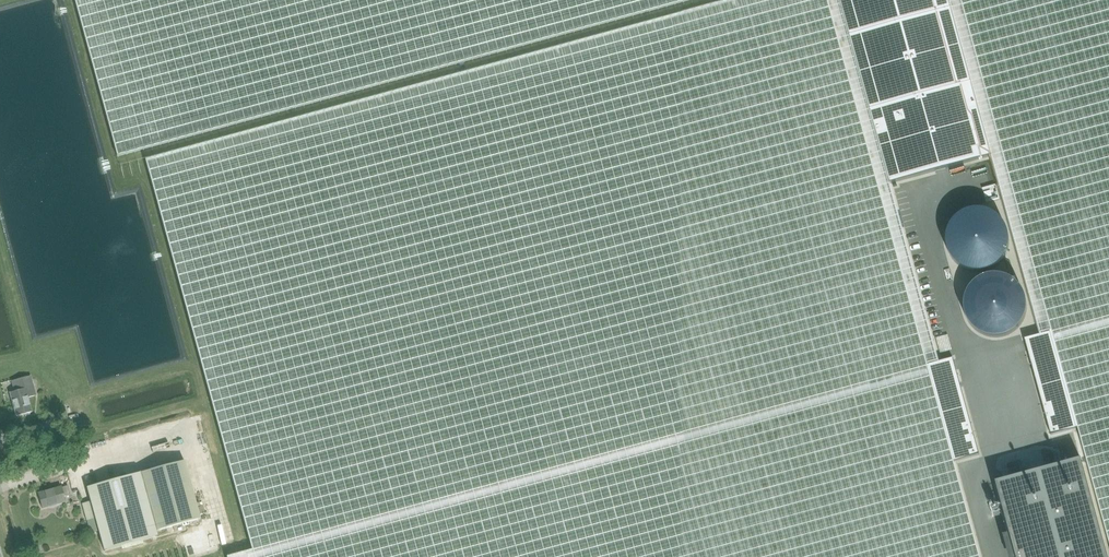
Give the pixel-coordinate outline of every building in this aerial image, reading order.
[(117,157),(693,0),(74,0),(117,157)] [(146,159),(253,550),(228,556),(981,556),(955,461),(928,364),(939,361),(890,184),(840,0),(729,0),(146,159)] [(890,184),(991,156),(949,0),(840,0),(890,184)] [(991,156),(1040,333),(1050,330),(1077,428),(1108,544),(1108,0),(949,0),(991,156)] [(986,278),(994,275),(1002,269),(1007,262),(1011,254),(1012,245),(1011,236),(1007,228),(1002,221),(998,217),(994,215),(989,213),(984,211),(979,210),(975,211),(970,211),(965,213),(960,215),(956,217),(952,221),(947,228),(944,236),(942,245),(944,254),(947,262),(953,269),(960,275),(968,278),(977,280),(986,278)] [(1005,350),(1014,346),(1021,341),(1026,334),(1030,325),(1031,316),(1030,307),(1026,299),(1021,292),(1017,289),(1013,286),(1008,284),(1003,282),(999,282),(994,282),(989,283),(984,284),(979,286),(975,289),(972,292),(966,299),(963,308),(962,316),(963,325),(966,334),(972,341),(979,346),(987,350),(996,351),(1005,350)] [(1040,333),(1024,337),(1051,435),(1077,428),(1050,330),(1040,333)] [(939,361),(928,364),(955,461),(979,454),(953,357),(939,361)] [(32,412),(27,398),(36,395),(30,376),(22,379),(12,382),(14,392),(10,393),(17,417),(32,412)] [(995,480),(1016,556),(1107,556),(1080,457),(995,480)] [(185,462),(142,473),(157,531),(174,527),(175,533),(186,530),(184,524),(201,520),(185,462)] [(156,532),(157,531),(142,473),(87,488),(91,502),(82,504),(87,521),(95,519),(104,552),(157,537),(156,532)] [(38,494),(42,509),(65,502),(63,496),(70,494),(67,486),(61,488),(61,487),(38,494)]
